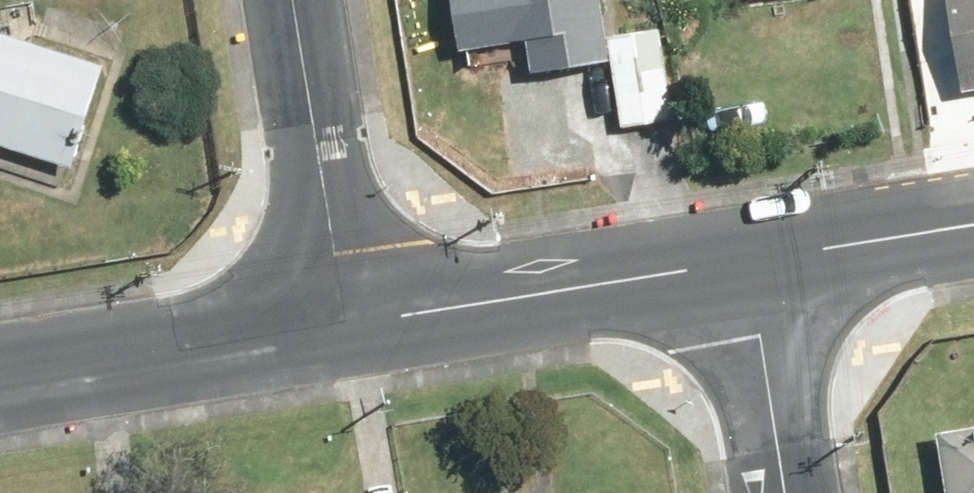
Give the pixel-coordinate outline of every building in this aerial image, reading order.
[(468,39),(527,31),(531,59),(607,48),(600,0),(462,0),(468,39)] [(18,140),(96,164),(126,68),(10,33),(0,34),(0,142),(18,140)] [(923,427),(933,492),(973,492),(973,419),(923,427)]
